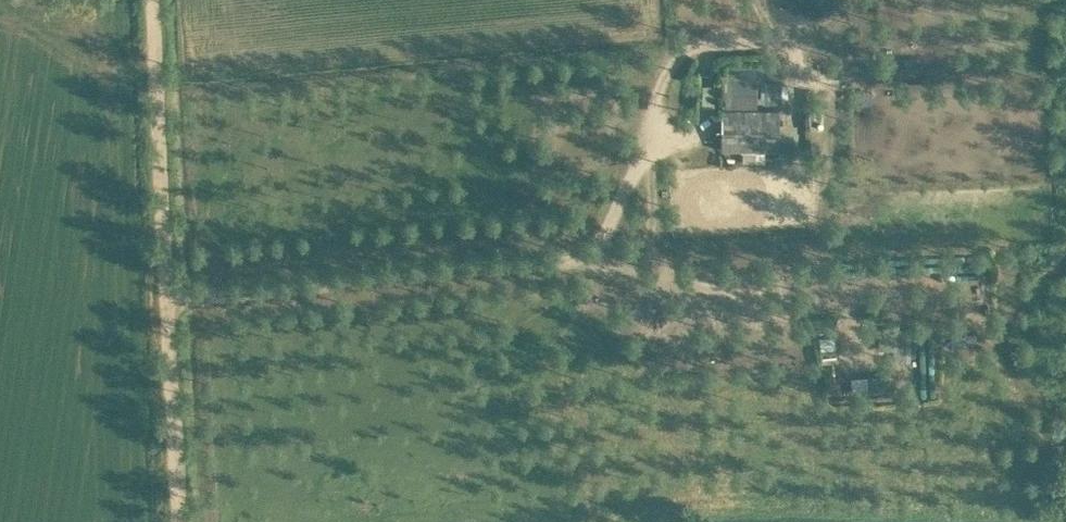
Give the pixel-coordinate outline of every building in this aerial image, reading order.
[(765,80),(764,62),(724,63),(725,104),(783,102),(782,79),(765,80)] [(722,108),(721,149),(743,150),(748,150),(770,150),(779,150),(780,122),(780,109),(722,108)]
